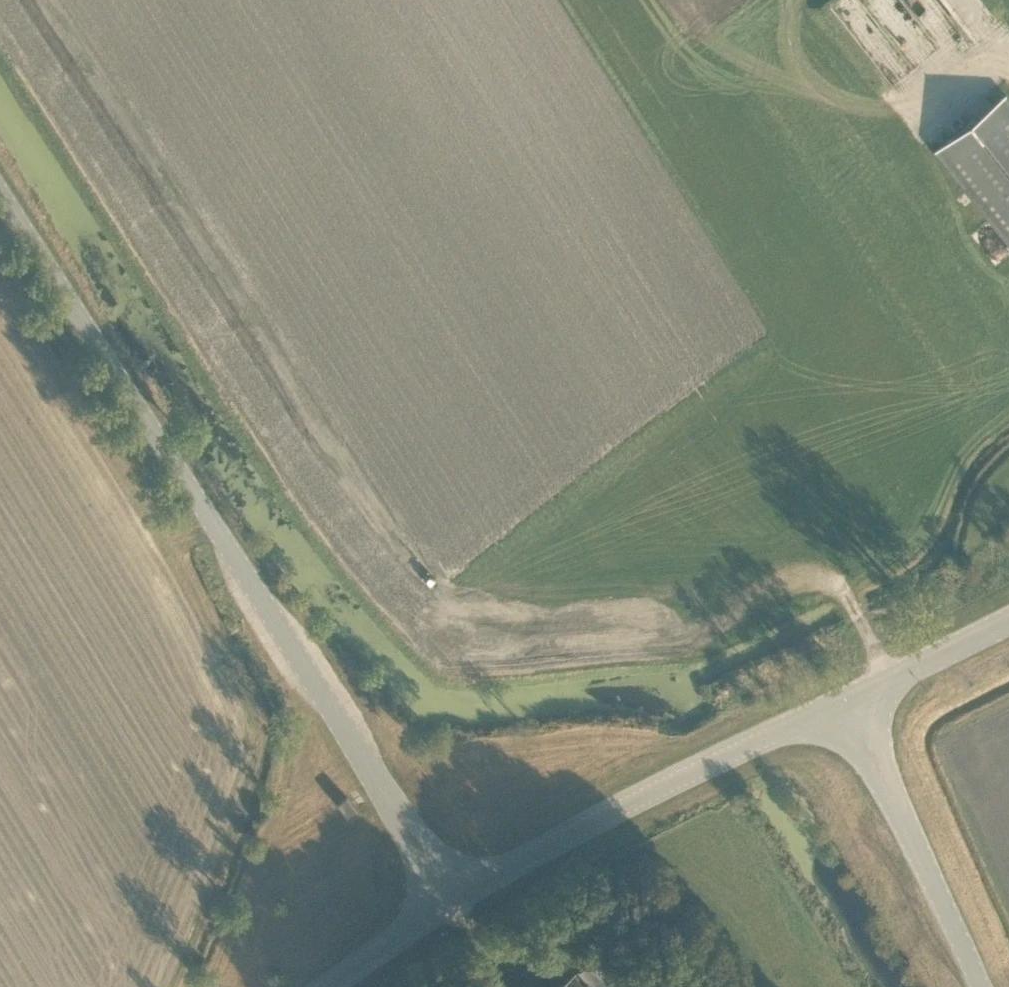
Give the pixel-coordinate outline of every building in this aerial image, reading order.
[(1006,93),(935,150),(1008,243),(1008,97),(1006,93)] [(606,947),(555,986),(637,986),(606,947)]
